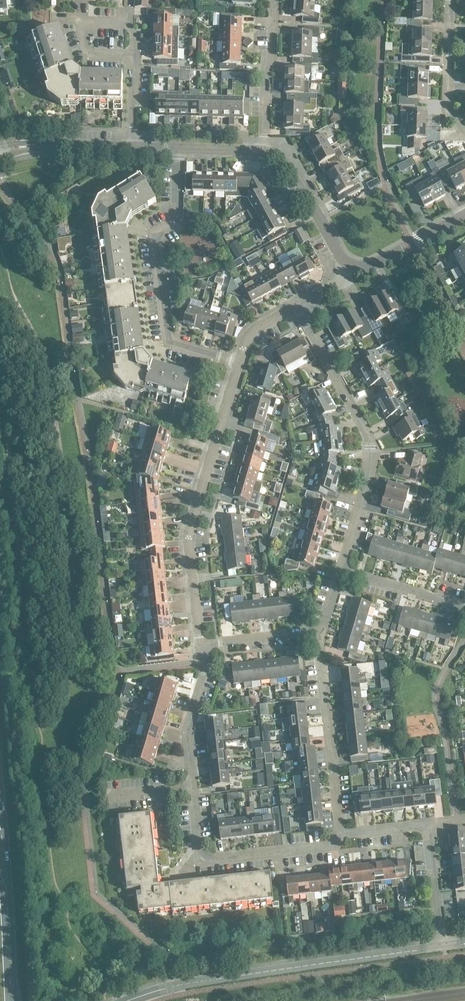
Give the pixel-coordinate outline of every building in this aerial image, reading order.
[(150,0),(135,0),(135,8),(150,9),(150,0)] [(432,9),(433,0),(407,0),(407,1),(415,1),(414,8),(432,9)] [(314,13),(314,6),(295,4),(294,16),(307,17),(306,23),(318,24),(319,14),(314,13)] [(432,21),(434,21),(434,15),(432,15),(432,9),(414,8),(414,21),(407,20),(407,26),(419,26),(419,21),(432,21)] [(155,16),(155,27),(173,27),(173,16),(175,16),(176,10),(159,10),(158,16),(155,16)] [(219,31),(223,32),(241,32),(241,21),(238,21),(238,15),(221,14),(221,21),(219,21),(219,31)] [(419,32),(419,26),(407,26),(406,32),(414,32),(413,44),(431,45),(432,32),(419,32)] [(155,38),(178,38),(179,28),(173,27),(155,27),(155,38)] [(86,106),(95,107),(95,104),(100,104),(100,107),(108,107),(108,104),(114,104),(114,107),(122,107),(123,75),(81,74),(73,68),(60,28),(30,38),(32,46),(35,45),(37,50),(34,51),(37,59),(39,58),(41,64),(38,64),(41,72),(44,72),(46,77),(48,76),(52,86),(46,88),(48,96),(61,106),(70,106),(70,100),(80,100),(80,103),(86,103),(86,106)] [(290,46),(311,46),(312,39),(319,39),(319,28),(307,28),(306,33),(291,33),(290,46)] [(223,32),(223,42),(240,43),(241,32),(223,32)] [(155,48),(178,49),(178,38),(155,38),(155,48)] [(205,54),(205,42),(198,42),(197,54),(205,54)] [(223,42),(223,53),(240,54),(240,43),(223,42)] [(431,52),(431,45),(413,44),(409,44),(408,56),(406,56),(401,56),(401,62),(418,62),(418,57),(431,57),(434,57),(434,52),(431,52)] [(318,53),(311,53),(311,46),(290,46),(290,58),(306,58),(306,64),(312,64),(318,64),(318,53)] [(178,49),(155,48),(154,60),(157,60),(157,66),(178,66),(178,49)] [(240,65),(240,54),(223,53),(222,64),(220,64),(220,70),(237,71),(237,65),(240,65)] [(304,82),(304,74),(311,75),(312,64),(306,64),(299,64),(299,69),(286,69),(286,81),(304,82)] [(409,80),(409,86),(428,87),(428,74),(416,73),(416,66),(401,66),(400,80),(409,80)] [(6,70),(0,72),(0,73),(4,85),(11,83),(6,70)] [(153,88),(167,89),(168,82),(172,83),(172,76),(153,76),(153,88)] [(298,100),(317,100),(322,100),(322,97),(321,96),(317,95),(304,94),(304,82),(286,81),(286,94),(298,94),(298,100)] [(428,89),(428,87),(409,86),(408,93),(406,93),(400,96),(400,106),(415,106),(415,99),(427,100),(427,99),(430,99),(430,89),(428,89)] [(199,117),(200,98),(193,98),(194,91),(189,91),(189,93),(189,98),(189,117),(191,117),(199,117)] [(222,99),(221,118),(229,118),(229,122),(234,122),(235,118),(232,118),(232,99),(233,91),(227,91),(227,99),(222,99)] [(164,116),(164,120),(170,120),(170,116),(167,116),(168,93),(151,92),(151,100),(150,100),(150,115),(156,115),(156,116),(164,116)] [(178,117),(178,98),(178,93),(168,93),(167,116),(170,116),(178,117)] [(189,117),(189,98),(189,93),(178,93),(178,98),(178,117),(186,117),(186,121),(191,121),(191,117),(189,117)] [(200,98),(199,117),(208,117),(207,121),(213,121),(213,118),(210,118),(211,99),(200,98)] [(221,118),(222,99),(211,99),(210,118),(213,118),(221,118)] [(249,100),(232,99),(232,118),(235,118),(243,118),(243,115),(249,116),(249,100)] [(285,105),(285,117),(303,118),(303,112),(314,112),(317,109),(317,100),(298,100),(298,105),(285,105)] [(408,119),(408,126),(427,127),(427,114),(413,114),(413,108),(401,107),(401,119),(408,119)] [(303,124),(303,118),(285,117),(285,130),(297,130),(297,136),(310,136),(310,126),(305,126),(303,124)] [(427,127),(408,126),(407,138),(408,138),(408,148),(402,148),(402,156),(412,156),(419,153),(420,141),(418,141),(418,139),(426,139),(427,127)] [(314,154),(314,155),(329,146),(326,141),(333,137),(328,127),(312,135),(315,140),(308,144),(310,148),(308,149),(308,150),(310,155),(312,155),(314,154)] [(332,152),(329,146),(314,155),(320,165),(327,161),(330,167),(331,166),(350,155),(349,152),(343,156),(339,148),(332,152)] [(333,185),(348,177),(345,172),(352,168),(349,161),(353,159),(350,155),(331,166),(334,171),(327,175),(329,179),(328,179),(327,182),(329,185),(331,186),(333,185)] [(442,168),(439,163),(436,165),(444,181),(450,178),(456,190),(464,185),(464,181),(458,168),(453,170),(449,164),(442,168)] [(436,178),(425,184),(435,201),(445,196),(440,186),(445,183),(444,181),(436,165),(435,164),(434,165),(434,168),(434,169),(434,170),(432,171),(436,178)] [(202,166),(202,173),(204,173),(204,192),(215,192),(215,174),(207,173),(207,166),(202,166)] [(223,174),(215,174),(215,192),(226,193),(226,174),(229,174),(229,170),(223,170),(223,174)] [(193,192),(204,192),(204,173),(202,173),(193,173),(193,174),(186,174),(185,191),(193,191),(193,192)] [(148,174),(143,177),(148,185),(153,182),(148,174)] [(237,174),(229,174),(226,174),(226,193),(225,197),(240,198),(256,175),(237,174)] [(193,376),(184,373),(153,364),(144,353),(127,230),(133,217),(156,202),(139,175),(132,180),(133,183),(129,185),(128,183),(120,187),(122,190),(117,193),(119,196),(109,201),(106,196),(99,201),(93,215),(94,223),(100,222),(101,233),(98,233),(99,239),(96,240),(97,248),(100,248),(101,253),(98,253),(99,262),(102,261),(103,266),(100,267),(101,276),(104,275),(105,280),(102,281),(103,289),(106,289),(107,295),(110,295),(112,310),(109,310),(110,316),(107,317),(108,325),(111,325),(111,330),(108,330),(110,339),(113,339),(113,344),(110,344),(112,353),(115,352),(115,358),(118,357),(120,368),(114,369),(115,377),(125,389),(133,391),(135,386),(145,389),(145,392),(150,393),(149,396),(158,399),(158,396),(163,397),(162,400),(171,403),(172,400),(176,401),(176,404),(184,406),(193,376)] [(264,189),(256,175),(240,198),(248,198),(253,208),(269,199),(268,196),(264,189)] [(335,193),(337,192),(339,196),(346,192),(348,197),(364,189),(358,178),(351,182),(348,177),(333,185),(333,186),(332,187),(331,188),(333,193),(335,193)] [(370,191),(381,185),(378,181),(368,186),(370,191)] [(424,207),(435,201),(425,184),(415,190),(411,183),(406,186),(414,200),(419,197),(424,207)] [(271,194),(268,196),(269,199),(253,208),(246,211),(252,221),(258,217),(275,208),(271,201),(274,199),(271,194)] [(281,220),(288,216),(285,212),(278,215),(275,208),(258,217),(263,227),(280,218),(281,220)] [(285,227),(281,220),(280,218),(263,227),(257,230),(262,240),(267,237),(270,242),(286,233),(283,228),(285,227)] [(300,239),(306,236),(303,231),(297,234),(300,239)] [(464,263),(464,250),(452,257),(458,267),(464,263)] [(308,276),(306,274),(315,269),(309,259),(304,262),(301,256),(291,261),(300,277),(301,280),(308,276)] [(290,283),(300,277),(291,261),(281,266),(290,283)] [(272,271),(281,288),(290,283),(281,266),(279,262),(276,264),(274,267),(275,269),(272,271)] [(271,293),(281,288),(272,271),(262,276),(271,293)] [(262,298),(271,293),(262,276),(253,282),(262,298)] [(197,288),(204,291),(207,283),(199,281),(197,288)] [(263,301),(261,298),(262,298),(253,282),(243,287),(238,290),(247,306),(255,302),(257,304),(263,301)] [(293,283),(284,287),(287,294),(296,289),(293,283)] [(377,299),(387,317),(391,323),(407,314),(400,302),(395,305),(388,293),(377,299)] [(380,320),(387,317),(377,299),(366,305),(373,317),(367,321),(381,347),(389,343),(381,328),(384,327),(380,320)] [(194,327),(195,327),(200,309),(189,306),(187,312),(182,311),(178,322),(189,325),(188,326),(189,328),(192,329),(193,328),(194,327)] [(222,335),(231,338),(238,317),(233,315),(234,312),(222,308),(221,315),(215,333),(216,333),(215,336),(222,338),(222,335)] [(195,327),(205,330),(210,312),(200,309),(195,327)] [(205,330),(215,333),(221,315),(210,312),(205,330)] [(354,312),(343,318),(352,333),(358,330),(362,339),(373,333),(366,320),(360,323),(354,312)] [(341,339),(352,333),(343,318),(332,324),(338,335),(333,338),(339,349),(344,346),(341,339)] [(73,334),(83,332),(82,325),(72,326),(73,334)] [(74,344),(84,342),(83,334),(73,335),(74,344)] [(296,363),(302,360),(304,363),(308,360),(310,364),(316,361),(307,346),(302,349),(298,342),(288,348),(296,363)] [(108,356),(106,345),(97,347),(98,358),(108,356)] [(267,353),(272,358),(277,354),(273,348),(267,353)] [(281,360),(276,363),(282,374),(287,371),(286,369),(296,363),(288,348),(277,353),(281,360)] [(357,367),(363,377),(378,369),(376,364),(381,361),(375,350),(361,358),(363,363),(357,367)] [(278,376),(282,374),(276,363),(271,366),(270,368),(263,366),(257,387),(270,391),(275,375),(278,376)] [(375,385),(378,390),(393,382),(387,371),(381,374),(378,369),(363,377),(369,388),(375,385)] [(321,375),(317,380),(322,383),(326,378),(321,375)] [(416,390),(421,387),(417,381),(411,384),(415,390),(416,390)] [(375,398),(380,409),(396,401),(393,395),(398,392),(393,382),(378,390),(381,395),(375,398)] [(312,403),(315,408),(330,400),(324,389),(318,393),(315,387),(301,395),(306,406),(312,403)] [(269,408),(274,409),(277,399),(263,395),(261,401),(254,398),(252,402),(251,401),(249,402),(248,407),(249,409),(267,415),(269,408)] [(399,406),(396,401),(380,409),(386,419),(392,416),(395,421),(401,418),(414,411),(429,403),(426,397),(421,400),(420,399),(406,406),(404,403),(399,406)] [(312,416),(317,426),(334,421),(330,414),(336,410),(330,400),(315,408),(318,413),(312,416)] [(139,411),(141,402),(134,401),(132,409),(139,411)] [(253,429),(267,434),(269,434),(272,423),(265,421),(267,415),(249,409),(247,410),(245,415),(246,417),(248,418),(247,421),(254,424),(253,429)] [(420,423),(414,411),(401,418),(404,423),(394,429),(398,436),(399,435),(403,442),(414,435),(417,440),(426,435),(422,427),(421,428),(418,424),(420,423)] [(127,415),(118,413),(113,430),(122,433),(127,415)] [(298,425),(301,432),(314,425),(311,418),(298,425)] [(325,436),(325,442),(342,440),(341,428),(334,429),(334,421),(317,426),(318,437),(325,436)] [(149,428),(145,440),(168,446),(171,435),(149,428)] [(280,438),(269,434),(267,434),(265,440),(251,435),(248,446),(265,451),(268,441),(279,444),(280,438)] [(145,440),(142,451),(164,458),(168,446),(145,440)] [(321,459),(338,461),(337,453),(344,452),(342,440),(325,442),(319,442),(320,454),(315,455),(316,459),(321,459)] [(105,453),(115,456),(118,445),(109,442),(105,453)] [(262,461),(265,451),(248,446),(245,456),(262,461)] [(142,451),(139,463),(161,469),(164,458),(142,451)] [(409,462),(401,460),(397,474),(417,480),(421,466),(421,465),(423,456),(411,452),(409,458),(410,459),(409,462)] [(259,472),(262,461),(245,456),(242,467),(259,472)] [(336,468),(338,461),(321,459),(318,469),(324,471),(322,477),(339,482),(342,470),(336,468)] [(135,475),(141,476),(158,481),(161,469),(139,463),(135,475)] [(236,476),(256,482),(259,472),(242,467),(241,470),(238,469),(236,476)] [(339,482),(322,477),(316,475),(311,492),(320,495),(327,497),(329,491),(335,493),(339,482)] [(160,500),(158,481),(141,476),(143,490),(135,491),(137,503),(160,500)] [(259,494),(262,484),(256,482),(236,476),(234,483),(237,484),(236,487),(259,494)] [(389,484),(385,496),(406,502),(408,496),(416,498),(418,493),(416,492),(418,487),(405,483),(403,488),(389,484)] [(260,506),(256,505),(259,494),(236,487),(233,498),(247,502),(245,508),(258,512),(260,506)] [(312,511),(329,516),(333,505),(318,501),(320,495),(311,492),(307,491),(305,497),(315,500),(312,511)] [(404,509),(406,502),(385,496),(382,508),(396,512),(394,518),(409,522),(412,511),(404,509)] [(278,500),(271,498),(269,505),(276,508),(278,500)] [(137,503),(138,515),(161,512),(160,500),(137,503)] [(261,515),(253,511),(250,518),(258,521),(261,515)] [(312,511),(309,521),(326,526),(329,516),(312,511)] [(138,515),(139,527),(162,524),(161,512),(138,515)] [(281,524),(284,514),(278,512),(275,523),(281,524)] [(222,518),(224,532),(242,530),(241,520),(247,519),(247,515),(241,516),(222,518)] [(309,521),(306,532),(323,537),(326,526),(309,521)] [(139,527),(141,539),(164,536),(162,524),(139,527)] [(225,545),(250,542),(249,538),(243,539),(242,530),(224,532),(225,545)] [(381,558),(387,540),(378,538),(379,532),(376,531),(374,537),(368,555),(381,558)] [(306,532),(303,542),(320,547),(323,537),(306,532)] [(142,551),(147,550),(149,550),(150,556),(163,554),(162,549),(165,548),(164,536),(141,539),(142,551)] [(387,540),(381,558),(394,562),(401,538),(397,537),(396,543),(387,540)] [(407,566),(412,548),(403,545),(405,539),(401,538),(394,562),(407,566)] [(250,545),(250,542),(225,545),(227,558),(245,555),(244,546),(250,545)] [(303,542),(300,552),(317,557),(320,547),(303,542)] [(412,548),(407,566),(419,569),(426,546),(423,545),(421,551),(412,548)] [(430,547),(426,546),(419,569),(432,573),(441,545),(440,545),(439,551),(438,551),(437,555),(428,553),(430,547)] [(446,572),(451,555),(442,552),(444,546),(441,545),(432,573),(434,569),(446,572)] [(300,564),(314,568),(317,557),(300,552),(295,551),(292,561),(287,560),(285,566),(283,572),(298,570),(300,564)] [(464,555),(464,552),(462,551),(460,557),(451,555),(446,572),(459,576),(464,555)] [(142,575),(146,574),(165,572),(163,554),(150,556),(150,561),(140,563),(142,575)] [(246,565),(245,555),(227,558),(228,571),(247,569),(258,567),(257,561),(252,561),(252,564),(246,565)] [(146,574),(148,586),(166,584),(165,572),(146,574)] [(148,586),(149,598),(168,596),(166,584),(148,586)] [(282,593),(285,617),(299,616),(297,597),(287,598),(286,592),(282,593)] [(285,617),(282,593),(279,593),(279,599),(270,600),(272,619),(285,617)] [(256,596),(259,620),(272,619),(270,600),(261,601),(260,595),(256,596)] [(149,598),(150,610),(169,608),(168,596),(149,598)] [(259,620),(256,596),(253,596),(253,602),(244,603),(246,622),(259,620)] [(246,622),(244,603),(234,604),(234,598),(230,599),(231,605),(230,605),(232,623),(246,622)] [(349,611),(367,616),(370,607),(376,609),(377,605),(371,604),(371,603),(353,598),(349,611)] [(118,599),(115,600),(115,604),(112,604),(113,614),(121,613),(120,603),(119,603),(118,599)] [(150,610),(152,622),(170,620),(169,608),(150,610)] [(402,627),(411,629),(416,612),(403,608),(398,626),(397,632),(400,633),(402,627)] [(364,625),(367,616),(349,611),(346,624),(369,631),(370,627),(364,625)] [(418,638),(422,639),(429,615),(416,612),(411,629),(420,632),(418,638)] [(427,634),(436,637),(442,619),(429,615),(422,639),(426,640),(427,634)] [(455,623),(442,619),(436,637),(446,640),(444,645),(454,649),(458,637),(451,635),(455,623)] [(152,622),(153,634),(172,632),(170,620),(152,622)] [(368,634),(369,631),(346,624),(342,636),(360,641),(362,632),(368,634)] [(153,634),(154,646),(173,644),(172,632),(153,634)] [(357,651),(360,641),(342,636),(338,649),(350,653),(348,659),(360,662),(365,663),(367,658),(362,656),(363,652),(357,651)] [(173,644),(154,646),(150,646),(151,659),(175,656),(173,644)] [(431,654),(425,653),(423,661),(429,662),(431,654)] [(285,660),(287,678),(296,677),(297,683),(301,683),(300,677),(298,658),(285,660)] [(287,678),(285,660),(272,661),(275,686),(278,685),(278,679),(287,678)] [(259,663),(261,681),(270,680),(271,686),(275,686),(272,661),(259,663)] [(251,682),(261,681),(259,663),(246,664),(248,689),(252,688),(251,682)] [(248,689),(246,664),(232,666),(234,684),(244,683),(245,689),(248,689)] [(342,683),(366,680),(366,676),(359,677),(358,670),(340,672),(342,683)] [(151,690),(156,692),(174,697),(177,685),(155,679),(151,690)] [(228,682),(220,680),(218,687),(225,690),(228,682)] [(343,694),(360,692),(359,685),(367,684),(366,680),(342,683),(343,694)] [(156,692),(152,703),(170,709),(174,697),(156,692)] [(344,704),(369,702),(368,698),(361,698),(360,692),(343,694),(344,704)] [(242,706),(250,705),(249,698),(241,699),(242,706)] [(282,720),(306,717),(305,706),(294,707),(294,701),(287,702),(289,715),(281,716),(282,720)] [(345,715),(363,713),(362,707),(369,706),(369,702),(344,704),(345,715)] [(152,703),(149,715),(167,720),(170,709),(152,703)] [(363,713),(345,715),(347,726),(371,723),(371,719),(364,720),(363,713)] [(149,715),(145,726),(163,732),(167,720),(149,715)] [(290,730),(308,728),(306,717),(282,720),(282,724),(290,723),(290,730)] [(205,722),(207,733),(231,731),(231,726),(223,727),(223,720),(205,722)] [(347,726),(348,737),(365,735),(364,728),(372,727),(371,723),(347,726)] [(145,726),(142,738),(160,743),(163,732),(145,726)] [(249,739),(260,738),(259,728),(253,728),(254,739),(249,739)] [(284,741),(309,738),(308,728),(290,730),(291,736),(284,737),(284,741)] [(208,744),(225,742),(224,735),(232,735),(231,731),(207,733),(208,744)] [(349,747),(376,744),(376,740),(366,741),(365,735),(348,737),(349,747)] [(142,738),(138,749),(156,755),(160,743),(142,738)] [(309,738),(284,741),(285,745),(292,744),(293,751),(310,749),(309,738)] [(209,755),(234,752),(238,751),(237,747),(226,749),(225,742),(208,744),(209,755)] [(351,763),(368,761),(367,750),(377,748),(376,744),(349,747),(350,758),(351,758),(351,763)] [(156,755),(138,749),(134,748),(131,760),(153,766),(156,755)] [(299,761),(316,759),(315,748),(310,749),(293,751),(290,751),(291,755),(298,755),(299,761)] [(257,760),(265,759),(265,754),(262,755),(262,749),(256,750),(257,760)] [(210,765),(228,763),(227,757),(234,756),(234,752),(209,755),(210,765)] [(266,765),(274,764),(273,753),(265,754),(265,759),(266,765)] [(434,756),(426,757),(427,764),(435,764),(434,756)] [(293,773),(317,770),(316,759),(299,761),(292,762),(293,773)] [(236,774),(242,773),(242,768),(228,770),(228,763),(210,765),(211,776),(236,773),(236,774)] [(267,776),(277,775),(277,774),(275,775),(274,764),(266,765),(265,765),(267,776)] [(301,783),(319,781),(317,770),(293,773),(293,777),(300,776),(301,783)] [(236,773),(211,776),(213,787),(230,785),(229,778),(236,778),(236,774),(236,773)] [(401,783),(395,784),(393,773),(389,774),(390,779),(393,810),(397,810),(397,813),(402,812),(404,811),(403,809),(404,809),(401,783)] [(415,808),(411,777),(411,773),(407,774),(408,783),(401,783),(404,809),(415,808)] [(277,775),(267,776),(268,787),(278,786),(277,775)] [(426,806),(424,789),(417,790),(416,776),(411,777),(415,808),(426,806)] [(264,778),(256,778),(257,787),(265,786),(264,778)] [(390,813),(390,811),(393,810),(390,779),(386,779),(387,793),(381,794),(383,811),(384,811),(384,813),(385,814),(386,814),(390,813)] [(424,789),(426,806),(437,805),(436,797),(442,796),(440,780),(429,781),(430,788),(424,789)] [(295,794),(320,791),(319,781),(301,783),(302,789),(295,790),(295,794)] [(361,814),(372,813),(369,788),(358,789),(361,814)] [(383,811),(381,794),(374,795),(373,788),(369,788),(372,813),(383,811)] [(304,804),(321,802),(320,791),(295,794),(296,798),(303,798),(304,804)] [(298,816),(322,813),(321,802),(304,804),(304,811),(297,812),(298,816)] [(250,804),(250,808),(254,836),(264,835),(262,818),(256,818),(254,804),(250,804)] [(241,820),(243,837),(254,836),(250,808),(246,808),(247,819),(241,820)] [(262,818),(264,835),(275,834),(275,833),(281,832),(279,808),(268,810),(269,817),(262,818)] [(173,912),(274,901),(270,874),(170,885),(169,882),(166,879),(161,879),(160,878),(162,878),(161,868),(169,867),(167,851),(158,852),(153,811),(144,812),(145,815),(117,818),(125,891),(127,890),(133,890),(134,895),(134,896),(137,895),(139,913),(172,910),(173,912)] [(322,813),(298,816),(298,820),(305,819),(306,826),(324,824),(322,813)] [(232,839),(229,814),(225,815),(226,822),(219,822),(221,840),(232,839)] [(229,814),(232,839),(243,837),(241,820),(234,821),(233,814),(229,814)] [(464,846),(464,828),(450,830),(451,837),(449,837),(451,848),(464,846)] [(464,857),(464,846),(451,848),(452,859),(464,857)] [(464,868),(464,857),(452,859),(453,869),(464,868)] [(394,862),(396,887),(401,887),(400,879),(413,878),(411,862),(405,862),(405,861),(394,862)] [(383,864),(385,881),(391,880),(392,888),(396,887),(394,862),(383,864)] [(385,881),(383,864),(372,865),(375,889),(376,895),(381,894),(380,887),(386,886),(385,881)] [(361,866),(363,884),(370,883),(371,890),(375,889),(372,865),(361,866)] [(363,884),(361,866),(351,867),(354,892),(358,891),(357,884),(363,884)] [(354,892),(351,867),(340,869),(342,886),(349,885),(349,892),(354,892)] [(464,879),(464,868),(453,869),(454,880),(464,879)] [(342,886),(340,869),(329,870),(329,875),(330,875),(331,887),(332,887),(333,899),(336,899),(336,894),(335,887),(342,886)] [(319,876),(321,893),(328,892),(328,900),(333,899),(332,887),(331,887),(330,875),(329,875),(319,876)] [(308,877),(311,902),(315,901),(314,894),(321,893),(319,876),(308,877)] [(298,878),(300,896),(306,895),(307,902),(311,902),(308,877),(298,878)] [(300,896),(298,878),(287,880),(289,904),(294,904),(293,896),(300,896)] [(454,880),(456,891),(464,890),(464,879),(454,880)] [(349,915),(356,915),(354,902),(348,902),(349,915)] [(325,924),(325,932),(334,931),(333,923),(325,924)] [(325,932),(325,924),(316,925),(317,933),(325,932)] [(305,935),(315,934),(314,925),(304,926),(305,935)]
